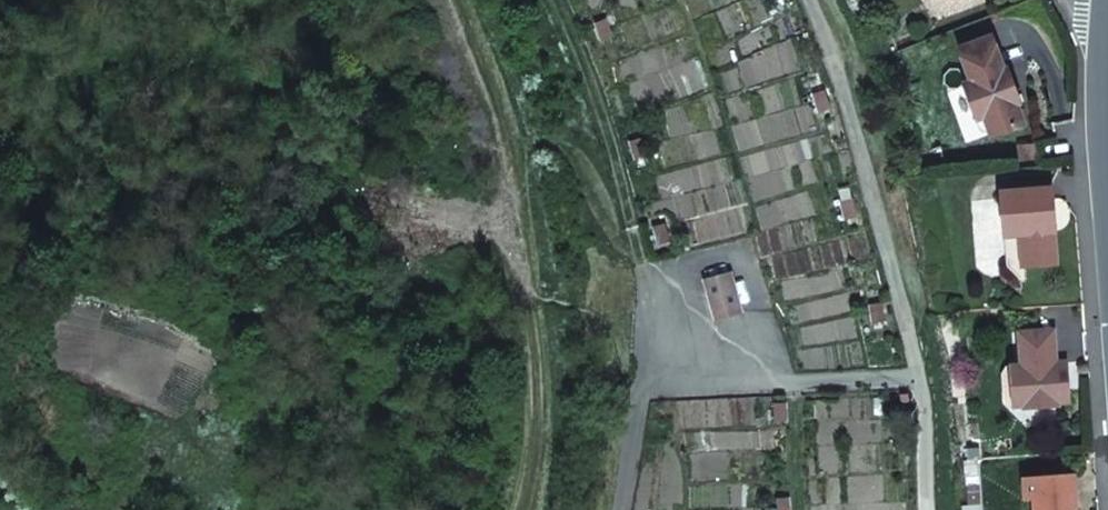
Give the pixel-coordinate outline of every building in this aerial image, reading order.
[(604,41),(597,22),(587,26),(594,45),(604,41)] [(969,80),(984,115),(986,114),(993,130),(994,133),(1026,120),(1022,111),(1018,101),(1021,100),(1007,65),(1003,66),(991,34),(959,47),(972,79),(969,80)] [(993,130),(986,114),(984,115),(969,80),(964,82),(981,124),(993,130)] [(829,109),(822,91),(812,94),(818,113),(829,109)] [(623,143),(628,162),(639,159),(634,141),(623,143)] [(1002,191),(1005,234),(1021,233),(1022,264),(1023,264),(1056,263),(1054,231),(1056,231),(1054,209),(1053,188),(1002,191)] [(855,215),(850,196),(841,199),(846,217),(855,215)] [(648,229),(654,248),(665,244),(659,226),(648,229)] [(1022,264),(1021,233),(1005,234),(1007,265),(1019,278),(1024,277),(1023,264),(1022,264)] [(741,311),(731,272),(706,279),(716,317),(728,314),(741,311)] [(872,322),(882,321),(880,302),(869,304),(872,322)] [(1023,368),(1026,406),(1026,409),(1060,406),(1059,403),(1070,402),(1068,382),(1066,363),(1056,364),(1053,332),(1020,334),(1023,368)] [(1011,407),(1026,406),(1023,368),(1012,368),(1013,369),(1008,369),(1004,377),(1006,401),(1011,407)] [(771,405),(772,425),(783,424),(783,405),(771,405)] [(905,454),(905,435),(894,435),(894,454),(905,454)] [(1071,476),(1021,480),(1023,500),(1031,499),(1032,509),(1075,509),(1074,505),(1071,476)] [(775,509),(786,509),(786,500),(775,501),(775,509)]
